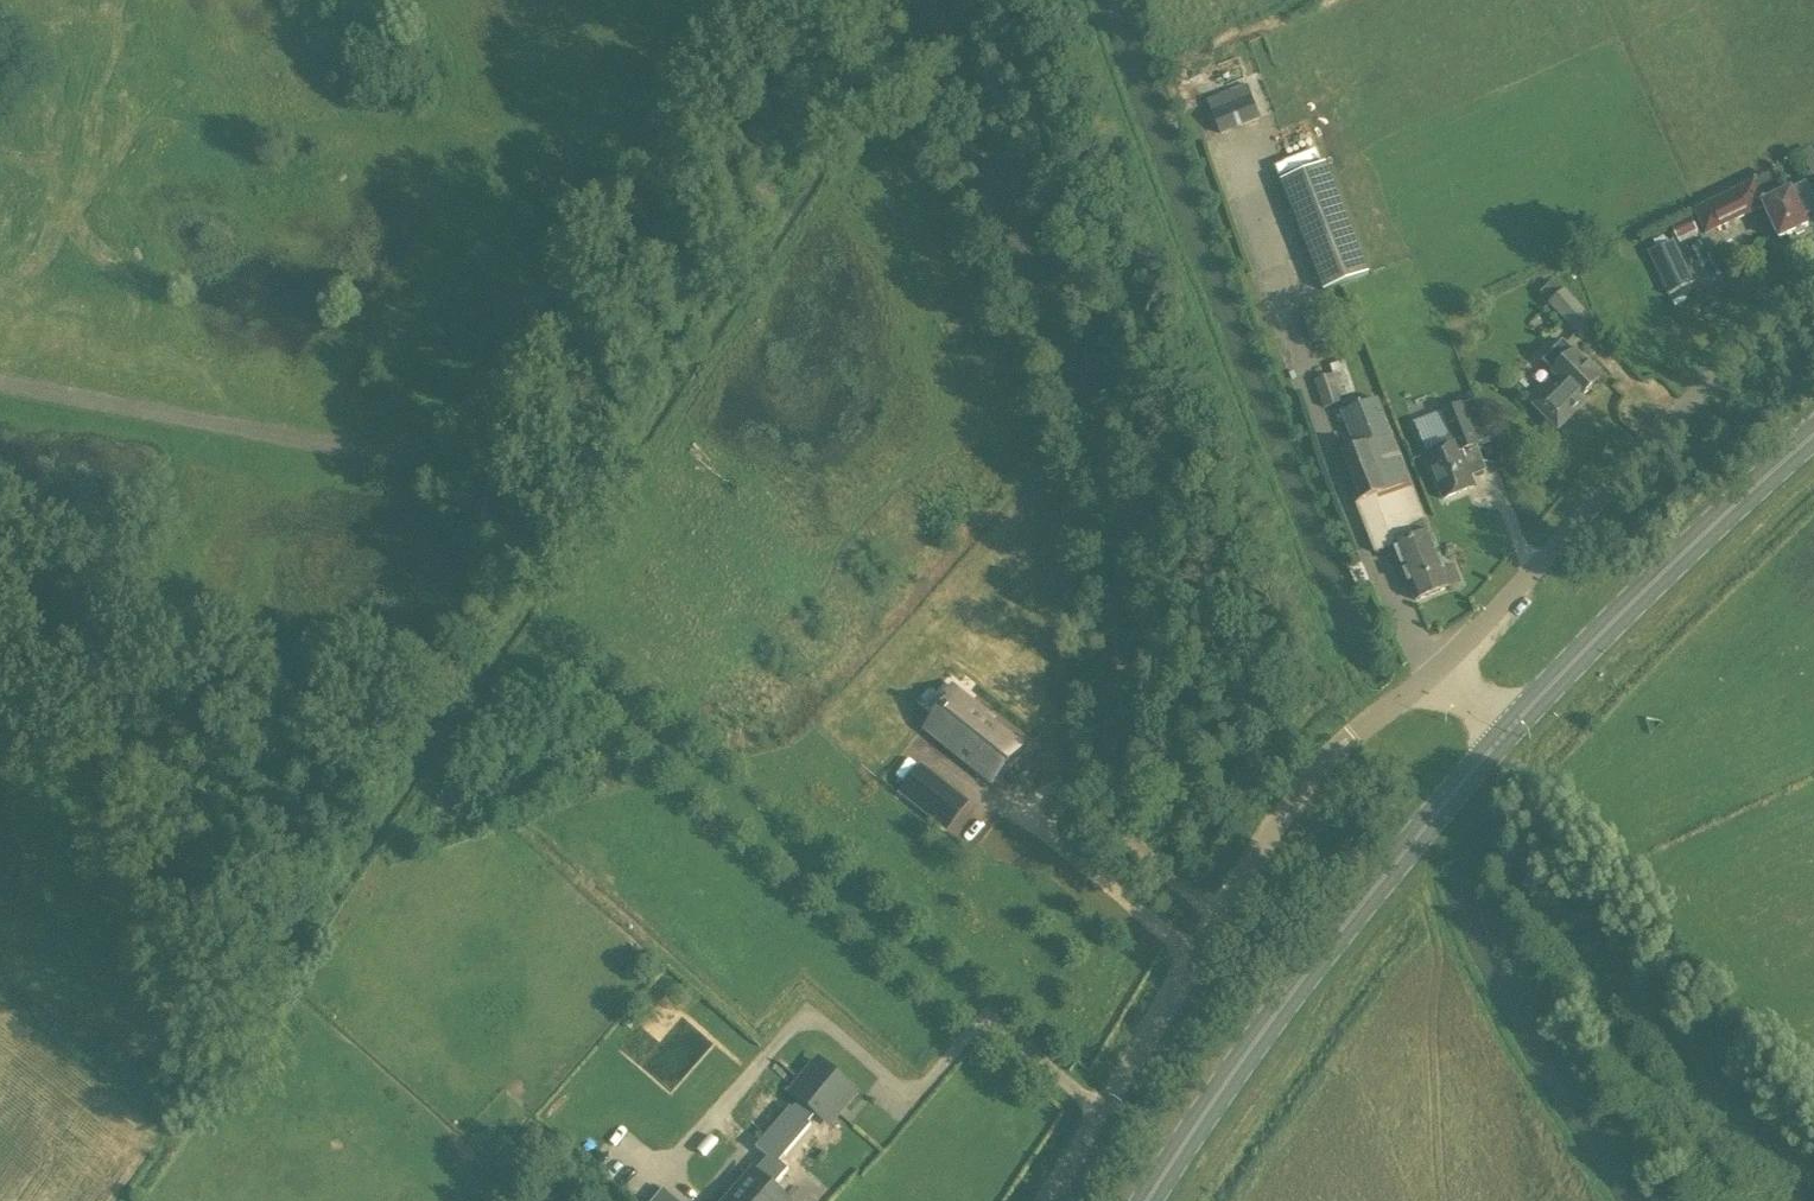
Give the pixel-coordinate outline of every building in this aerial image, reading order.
[(1221,136),(1261,119),(1252,95),(1211,111),(1221,136)] [(1343,283),(1369,273),(1326,164),(1281,181),(1323,291),(1343,283)] [(1770,176),(1770,175),(1753,183),(1712,202),(1691,211),(1692,212),(1703,237),(1724,227),(1765,209),(1777,236),(1779,240),(1794,234),(1798,235),(1804,232),(1806,228),(1808,227),(1800,209),(1809,204),(1801,186),(1791,190),(1779,196),(1770,176)] [(1689,221),(1671,230),(1672,231),(1678,244),(1696,236),(1689,221)] [(1668,296),(1694,284),(1674,242),(1649,253),(1668,296)] [(1582,340),(1598,325),(1565,289),(1549,304),(1565,321),(1582,340)] [(1587,361),(1574,348),(1572,350),(1564,342),(1543,362),(1552,371),(1549,373),(1555,379),(1531,403),(1533,405),(1558,431),(1574,415),(1587,402),(1583,397),(1601,380),(1585,364),(1587,361)] [(1334,374),(1314,380),(1324,409),(1343,402),(1341,397),(1355,392),(1344,361),(1331,365),(1334,374)] [(1443,569),(1379,400),(1341,414),(1354,448),(1338,454),(1376,554),(1396,547),(1416,600),(1460,583),(1453,565),(1443,569)] [(1440,499),(1470,486),(1451,442),(1421,455),(1440,499)] [(959,720),(945,709),(929,729),(992,780),(1018,748),(989,725),(991,722),(971,705),(959,720)] [(902,792),(923,809),(942,785),(921,768),(902,792)] [(802,1082),(794,1091),(828,1121),(837,1111),(853,1092),(819,1062),(802,1082)] [(768,1156),(730,1200),(785,1200),(771,1189),(786,1171),(768,1156)] [(663,1189),(653,1200),(677,1200),(663,1189)]
